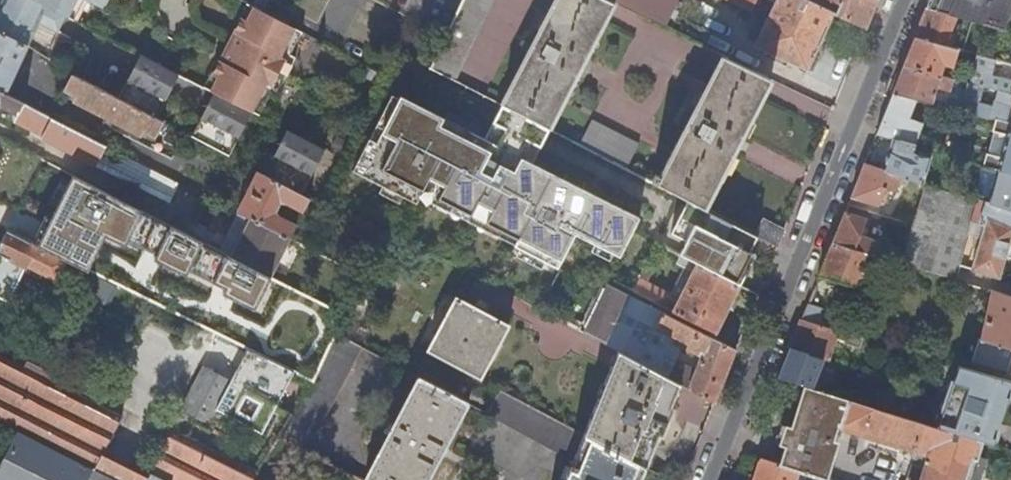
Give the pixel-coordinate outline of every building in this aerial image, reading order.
[(68,15),(39,0),(4,0),(0,8),(0,31),(29,45),(47,57),(68,15)] [(68,15),(76,0),(39,0),(68,15)] [(549,126),(613,0),(612,0),(461,0),(445,35),(431,66),(454,78),(502,102),(549,126)] [(613,0),(664,25),(676,0),(612,0),(613,0)] [(834,12),(808,0),(776,0),(756,44),(806,68),(834,12)] [(839,5),(835,13),(866,28),(874,8),(877,0),(830,0),(839,5)] [(928,8),(956,16),(973,21),(1007,30),(1010,18),(1010,0),(931,0),(928,8)] [(302,30),(250,4),(230,43),(247,52),(244,58),(227,49),(206,88),(215,93),(252,113),(258,116),(269,93),(276,97),(296,59),(289,55),(300,32),(302,30)] [(944,44),(956,16),(928,8),(923,19),(916,36),(944,44)] [(1007,30),(973,21),(964,50),(966,50),(1010,63),(1010,31),(1007,30)] [(0,31),(0,91),(7,94),(29,45),(0,31)] [(943,62),(953,65),(954,62),(958,48),(944,44),(916,36),(910,50),(905,64),(940,74),(943,62)] [(247,52),(230,43),(227,49),(244,58),(247,52)] [(963,64),(966,50),(964,50),(958,48),(954,62),(963,64)] [(704,205),(771,76),(721,52),(659,174),(653,171),(650,177),(687,197),(704,205)] [(131,74),(118,98),(156,117),(180,75),(142,55),(131,74)] [(950,76),(940,74),(905,64),(898,82),(894,92),(933,102),(937,103),(961,109),(965,94),(950,90),(954,77),(950,76)] [(131,74),(122,69),(109,93),(118,98),(131,74)] [(157,138),(165,122),(156,117),(118,98),(109,93),(76,76),(75,75),(73,74),(69,84),(65,90),(78,96),(75,102),(143,137),(145,132),(157,138)] [(1002,77),(999,90),(1010,93),(1010,79),(1002,77)] [(999,90),(998,94),(996,100),(995,100),(993,107),(979,103),(983,90),(984,85),(969,81),(965,94),(961,109),(992,117),(1006,121),(1010,106),(1010,93),(999,90)] [(996,100),(998,94),(983,90),(979,103),(993,107),(995,100),(996,100)] [(97,165),(107,145),(54,118),(7,94),(0,91),(0,108),(3,101),(21,110),(19,114),(18,115),(19,122),(45,134),(43,138),(97,165)] [(916,145),(933,102),(894,92),(885,113),(877,133),(898,139),(916,145)] [(215,93),(191,136),(229,155),(252,113),(215,93)] [(370,137),(354,169),(383,184),(386,177),(406,187),(403,194),(417,200),(423,189),(518,237),(515,243),(558,265),(576,230),(620,253),(639,214),(533,161),(549,126),(502,102),(484,137),(400,94),(377,141),(370,137)] [(826,118),(830,103),(798,94),(794,110),(826,118)] [(0,108),(5,108),(19,114),(21,110),(3,101),(0,108)] [(592,117),(579,141),(625,165),(638,140),(592,117)] [(985,164),(988,165),(1000,168),(1010,171),(1010,122),(1006,121),(992,117),(990,124),(995,125),(993,131),(1008,135),(1002,157),(987,153),(985,164)] [(1008,135),(993,131),(987,153),(1002,157),(1008,135)] [(287,132),(264,174),(302,193),(325,151),(316,146),(287,132)] [(199,141),(184,133),(178,143),(194,152),(199,141)] [(916,145),(898,139),(895,150),(912,155),(914,150),(916,145)] [(180,182),(107,145),(97,165),(170,201),(176,189),(186,193),(189,186),(180,182)] [(932,155),(914,150),(912,155),(895,150),(891,149),(884,170),(909,177),(924,182),(932,155)] [(77,238),(18,209),(8,231),(69,261),(248,349),(293,371),(313,381),(336,334),(331,307),(271,276),(232,256),(42,159),(30,183),(90,212),(91,210),(101,215),(94,229),(84,224),(77,238)] [(907,183),(909,177),(884,170),(865,163),(858,180),(852,196),(880,205),(887,188),(897,191),(900,181),(907,183)] [(988,165),(978,198),(987,201),(991,202),(1000,168),(988,165)] [(1000,168),(991,202),(1010,208),(1010,171),(1000,168)] [(304,211),(311,198),(302,193),(264,174),(259,170),(238,211),(251,218),(291,238),(298,224),(279,215),(277,212),(282,203),(286,202),(304,211)] [(955,279),(978,198),(940,187),(924,182),(912,224),(901,263),(902,264),(955,279)] [(704,205),(687,197),(670,232),(685,240),(679,253),(680,254),(740,284),(755,253),(749,250),(758,232),(756,231),(704,205)] [(1010,243),(1010,208),(991,202),(987,201),(980,224),(986,225),(973,268),(1001,276),(1007,255),(1010,244),(1010,243)] [(866,218),(845,212),(840,225),(833,243),(870,254),(877,256),(881,241),(861,234),(866,218)] [(763,216),(756,231),(758,232),(779,243),(785,227),(763,216)] [(251,218),(232,256),(271,276),(291,238),(251,218)] [(8,231),(0,247),(0,295),(42,317),(69,261),(8,231)] [(860,287),(866,266),(870,254),(833,243),(820,276),(860,287)] [(671,294),(640,278),(634,290),(716,331),(740,284),(680,254),(677,262),(685,266),(693,270),(681,295),(673,292),(671,294)] [(870,254),(866,266),(883,272),(887,259),(877,256),(870,254)] [(693,270),(685,266),(673,292),(681,295),(693,270)] [(727,372),(736,348),(608,284),(584,331),(619,350),(680,382),(715,401),(727,372)] [(993,290),(982,339),(979,338),(972,360),(1009,371),(1010,363),(1010,296),(993,290)] [(508,322),(455,295),(428,349),(480,376),(508,322)] [(827,300),(812,295),(808,305),(824,309),(827,300)] [(839,314),(824,309),(808,305),(802,320),(835,329),(839,314)] [(896,321),(886,318),(881,336),(890,339),(896,321)] [(860,345),(862,337),(835,329),(802,320),(797,333),(790,348),(823,358),(828,360),(835,338),(860,345)] [(305,449),(361,346),(336,334),(313,381),(300,404),(294,414),(281,437),(305,449)] [(823,358),(790,348),(783,366),(779,377),(800,384),(813,388),(823,358)] [(255,478),(280,436),(281,437),(294,414),(276,405),(293,371),(248,349),(233,379),(211,423),(182,408),(148,476),(146,479),(258,479),(255,478)] [(619,350),(584,433),(646,466),(680,382),(619,350)] [(53,380),(56,374),(28,361),(25,367),(0,354),(0,423),(16,431),(27,436),(53,380)] [(211,423),(233,379),(206,365),(204,364),(182,408),(211,423)] [(959,366),(939,427),(956,432),(962,416),(980,422),(984,411),(1002,418),(1007,404),(1010,402),(1010,381),(959,366)] [(300,404),(313,381),(293,371),(276,405),(294,414),(300,404)] [(363,479),(365,479),(426,479),(468,401),(418,375),(363,479)] [(0,463),(0,479),(146,479),(148,476),(109,456),(115,444),(110,441),(114,433),(123,415),(53,380),(27,436),(16,431),(0,463)] [(975,460),(978,460),(978,459),(984,441),(956,432),(939,427),(895,413),(813,388),(800,384),(786,424),(782,423),(778,434),(782,436),(780,444),(786,445),(779,464),(799,470),(823,478),(840,426),(914,448),(914,447),(922,450),(931,452),(926,468),(917,466),(912,464),(907,479),(969,479),(975,460)] [(555,449),(569,426),(500,389),(488,411),(555,449)] [(994,444),(1002,418),(984,411),(980,422),(962,416),(956,432),(984,441),(994,444)] [(110,441),(115,444),(119,446),(124,437),(114,433),(110,441)] [(646,466),(584,433),(574,461),(572,461),(570,466),(566,465),(561,477),(569,479),(640,479),(646,466)] [(931,452),(922,450),(917,466),(926,468),(931,452)] [(754,479),(796,479),(799,470),(779,464),(761,458),(754,479)] [(984,461),(978,459),(978,460),(975,460),(969,479),(977,479),(984,461)]
